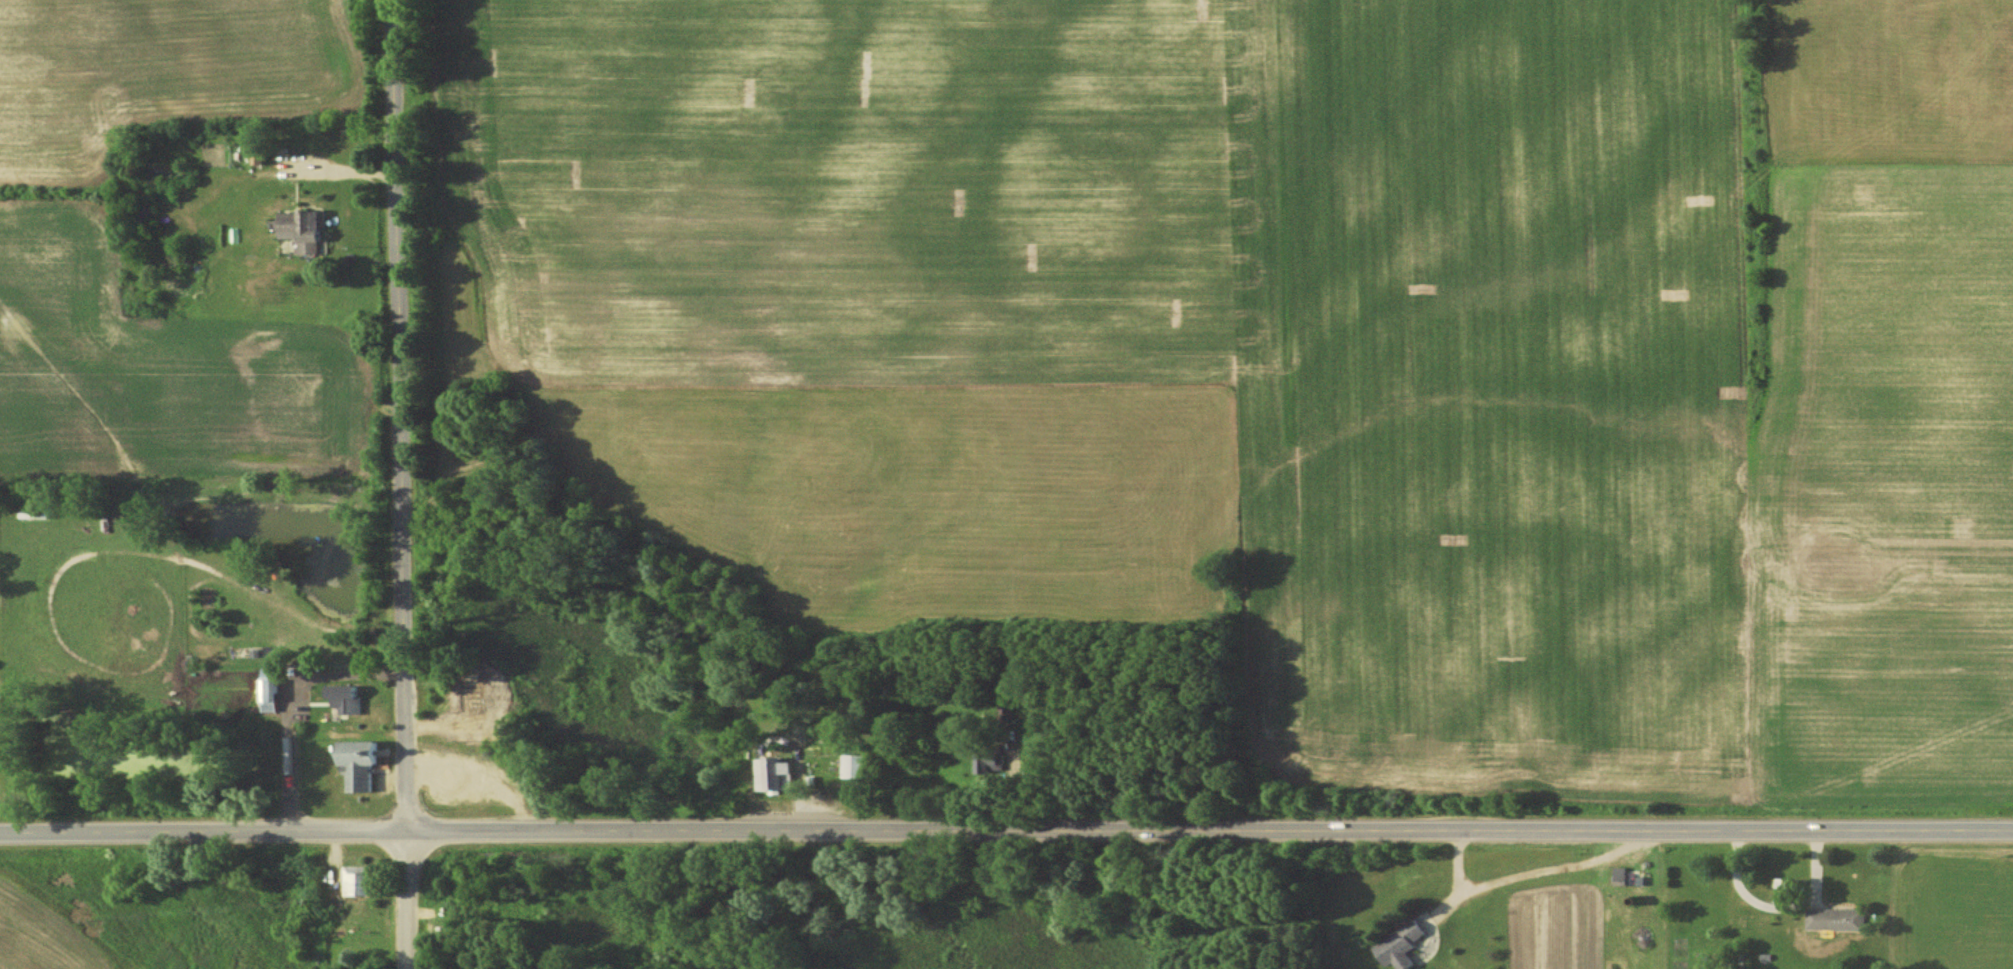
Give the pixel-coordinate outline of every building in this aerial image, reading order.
[(299,256),(322,255),(322,242),(326,242),(326,212),(283,212),(283,239),(298,239),(299,256)] [(264,711),(279,712),(280,668),(264,668),(264,711)] [(341,714),(364,714),(364,685),(332,685),(332,697),(336,697),(335,707),(341,707),(341,714)] [(377,792),(377,764),(384,764),(384,740),(342,740),(342,771),(351,771),(351,791),(377,792)] [(977,753),(978,773),(999,772),(999,752),(977,753)] [(846,777),(867,777),(867,755),(846,754),(846,777)] [(757,790),(796,788),(795,762),(787,762),(786,757),(756,758),(757,790)] [(377,894),(376,865),(346,866),(346,895),(377,894)] [(1810,929),(1868,930),(1868,909),(1811,908),(1810,929)] [(1408,948),(1430,936),(1421,920),(1376,945),(1388,967),(1397,962),(1400,968),(1411,968),(1417,965),(1408,948)]
